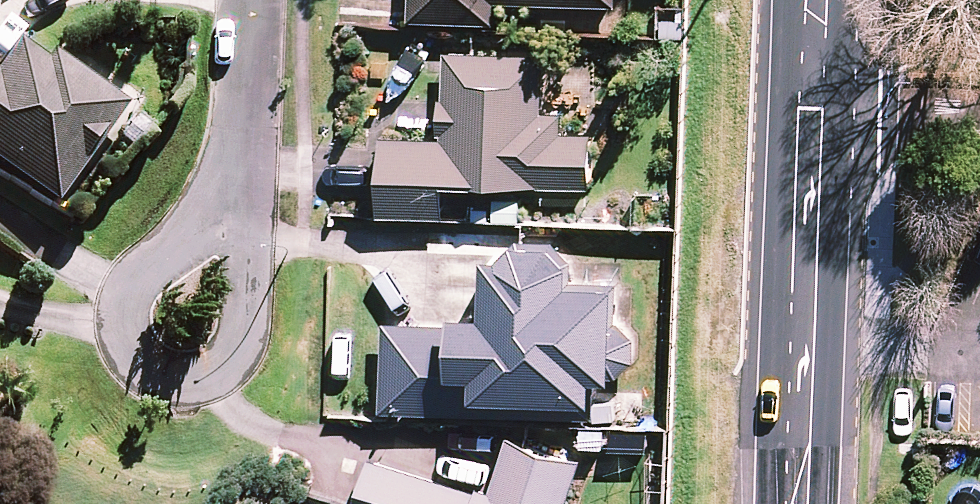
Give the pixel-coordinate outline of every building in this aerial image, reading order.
[(622,13),(623,0),(417,0),(417,28),(500,30),(500,10),(622,13)] [(62,217),(135,117),(58,62),(51,71),(24,51),(1,83),(0,83),(0,173),(62,217)] [(450,190),(597,195),(599,140),(568,139),(568,119),(549,118),(551,62),(451,59),(450,106),(445,106),(444,142),(448,142),(448,147),(385,145),(382,220),(448,223),(450,190)] [(391,329),(388,419),(601,426),(602,384),(625,384),(639,367),(640,343),(626,327),(622,327),(623,290),(578,288),(578,269),(556,248),(523,247),(503,267),(501,320),(461,319),(460,331),(391,329)] [(588,467),(533,450),(513,444),(496,499),(483,495),(482,498),(376,464),(363,503),(576,503),(588,467)]
